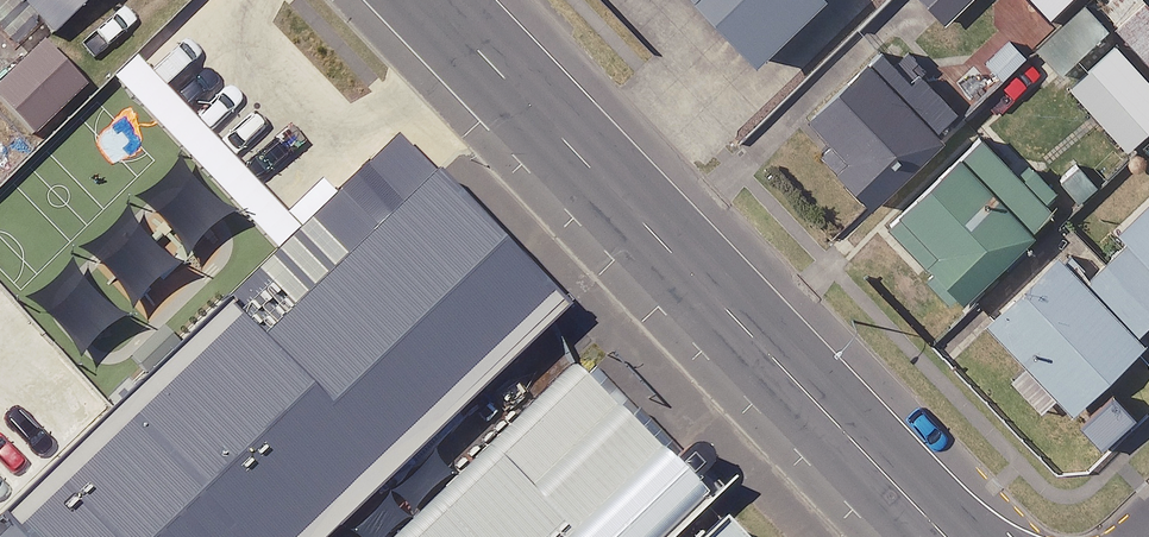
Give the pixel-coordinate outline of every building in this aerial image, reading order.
[(16,45),(42,18),(59,34),(92,0),(0,0),(0,29),(16,45)] [(762,57),(819,0),(706,0),(762,57)] [(949,18),(969,0),(932,0),(949,18)] [(48,43),(0,88),(0,94),(38,134),(89,85),(48,43)] [(961,122),(889,47),(805,128),(877,202),(961,122)] [(1056,208),(985,137),(896,226),(968,297),(1056,208)] [(392,196),(197,383),(161,346),(0,501),(0,536),(308,536),(522,331),(392,196)] [(1125,232),(1132,239),(1087,282),(1062,256),(991,324),(1075,411),(1142,346),(1135,338),(1148,325),(1148,209),(1125,232)] [(78,410),(0,329),(0,485),(78,410)] [(540,392),(389,536),(640,536),(661,517),(540,392)] [(664,528),(654,536),(673,536),(664,528)]
